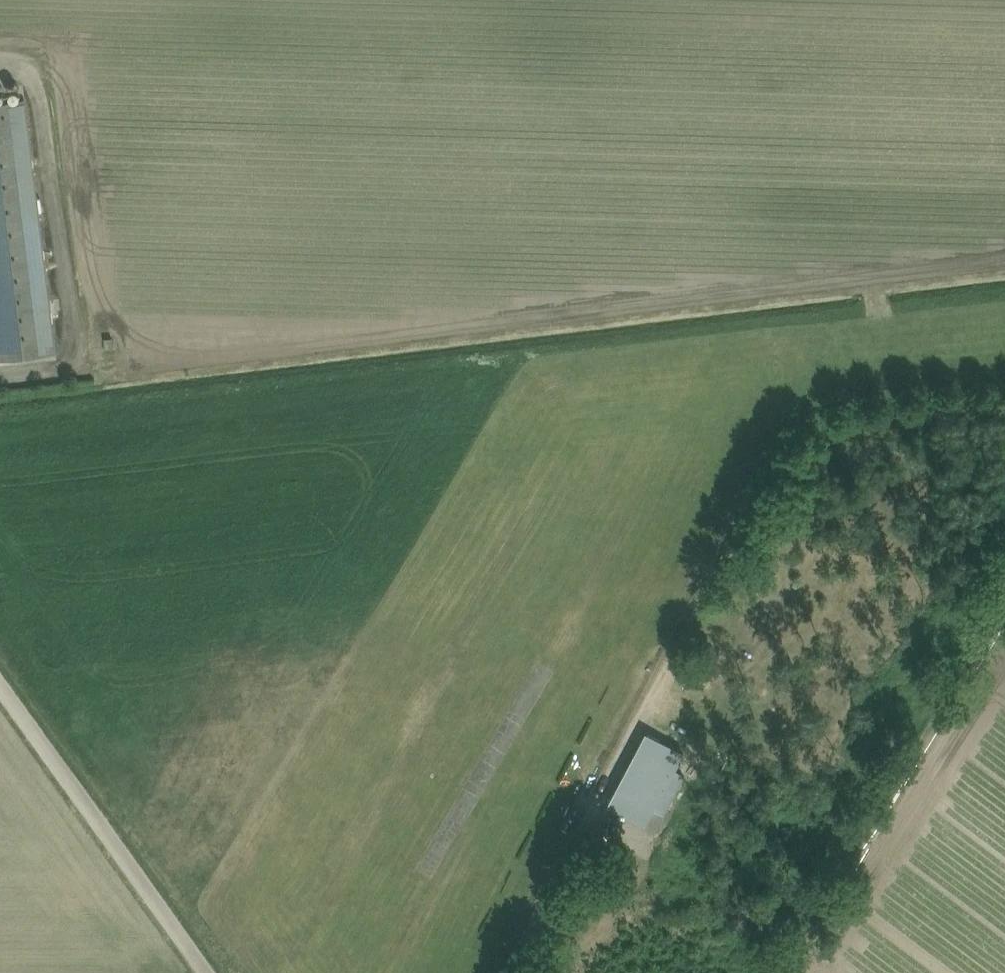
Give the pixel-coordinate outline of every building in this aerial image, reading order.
[(57,353),(26,100),(0,103),(0,360),(57,353)] [(113,337),(105,338),(106,348),(115,347),(113,337)] [(684,753),(661,740),(624,810),(647,822),(657,805),(666,811),(685,775),(675,770),(684,753)]
